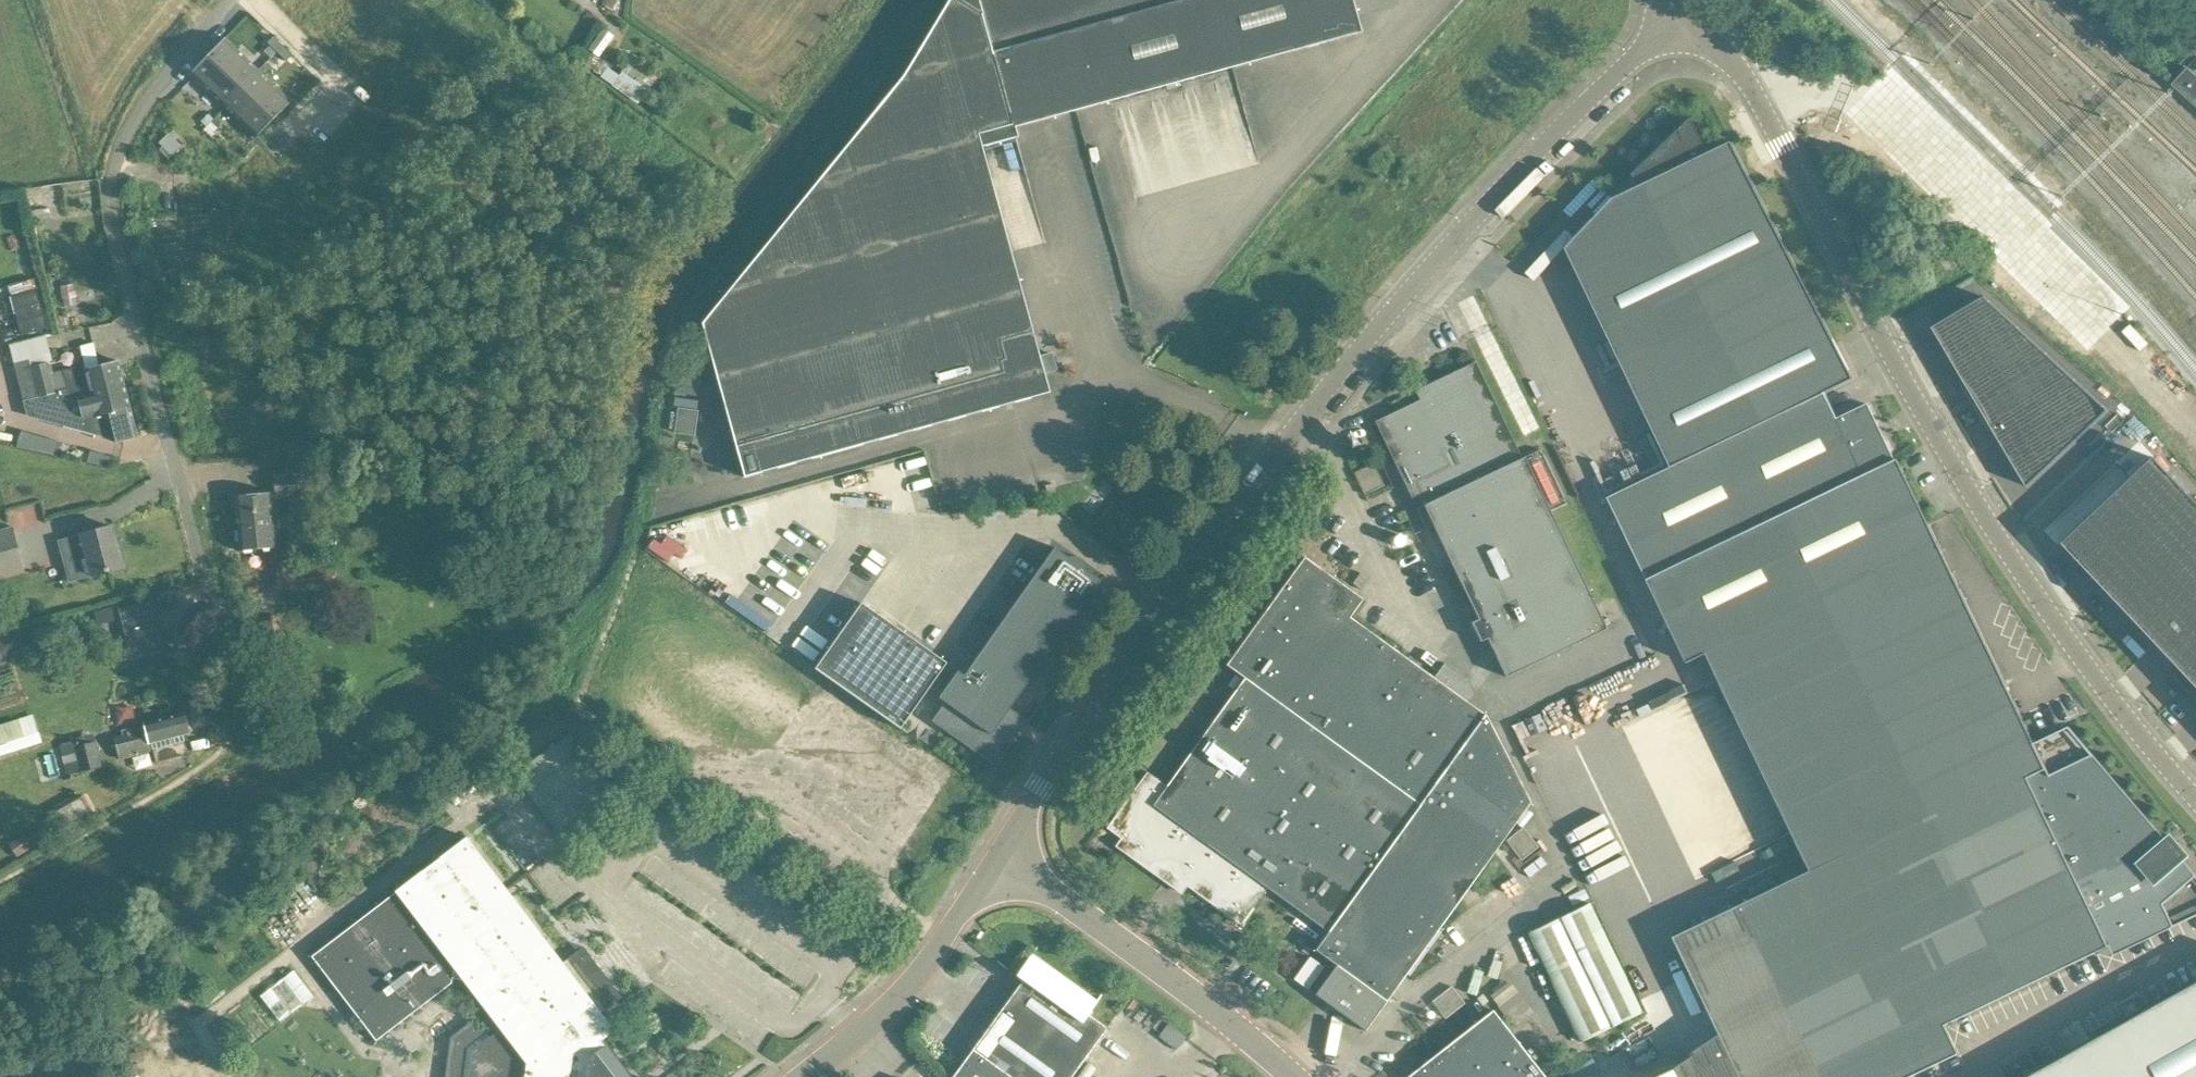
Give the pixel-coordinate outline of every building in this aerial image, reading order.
[(993,143),(1016,137),(1013,127),(1361,32),(1352,0),(948,0),(903,76),(817,180),(893,158),(976,133),(990,129),(993,143)] [(599,56),(613,36),(604,30),(589,50),(599,56)] [(292,101),(225,38),(190,74),(257,138),(292,101)] [(584,64),(601,76),(600,78),(638,104),(648,90),(622,72),(619,76),(607,68),(608,66),(591,54),(584,64)] [(2172,85),(2195,106),(2195,75),(2188,67),(2174,83),(2172,85)] [(1636,175),(1642,186),(1615,199),(1568,249),(1672,467),(1673,467),(1826,393),(1855,379),(1732,142),(1708,154),(1692,121),(1636,175)] [(980,147),(993,143),(990,129),(976,133),(893,158),(817,180),(703,322),(700,322),(715,377),(744,477),(1050,392),(980,147)] [(261,187),(261,213),(286,213),(286,187),(261,187)] [(178,243),(178,219),(155,219),(154,252),(172,253),(172,243),(178,243)] [(39,286),(32,288),(31,285),(22,287),(35,335),(51,331),(39,286)] [(1984,296),(1932,327),(1966,384),(1964,385),(1991,430),(1993,429),(2027,487),(2108,410),(1984,296)] [(70,398),(124,384),(118,360),(86,369),(84,364),(63,370),(62,370),(67,388),(54,391),(51,383),(54,383),(48,361),(20,369),(27,399),(40,396),(67,388),(70,398)] [(1475,366),(1477,365),(1476,364),(1474,365),(1473,363),(1472,363),(1472,365),(1459,371),(1459,369),(1458,370),(1458,372),(1445,378),(1445,376),(1443,377),(1444,378),(1431,385),(1430,383),(1429,384),(1430,385),(1417,391),(1416,390),(1415,390),(1421,401),(1408,408),(1407,406),(1406,406),(1406,408),(1393,414),(1393,413),(1391,413),(1392,415),(1379,421),(1378,420),(1377,420),(1378,422),(1376,424),(1377,425),(1378,424),(1387,442),(1385,442),(1386,444),(1387,443),(1396,460),(1394,461),(1426,529),(1433,525),(1478,619),(1471,622),(1480,641),(1487,638),(1506,677),(1606,629),(1524,457),(1520,459),(1511,441),(1513,440),(1512,439),(1511,440),(1502,422),(1504,422),(1503,420),(1502,421),(1493,403),(1495,403),(1494,402),(1493,402),(1484,385),(1486,384),(1485,383),(1484,384),(1475,366)] [(81,419),(130,407),(124,384),(70,398),(67,388),(40,396),(45,418),(83,429),(81,419)] [(2040,753),(1898,459),(1894,461),(1867,405),(1839,418),(1826,393),(1673,467),(1672,467),(1608,498),(1689,666),(1709,656),(1812,871),(1675,937),(1742,1076),(1910,1076),(1960,1053),(1946,1024),(2109,946),(2195,905),(2195,880),(2178,860),(2177,861),(2164,847),(2166,845),(2073,737),(2040,753)] [(117,442),(138,437),(130,407),(81,419),(83,429),(116,438),(117,442)] [(1648,469),(1659,465),(1643,425),(1632,429),(1648,469)] [(2063,543),(2195,684),(2195,500),(2155,457),(2063,543)] [(275,495),(298,492),(297,475),(273,478),(275,495)] [(240,550),(261,548),(275,547),(270,492),(234,495),(240,550)] [(91,575),(102,572),(123,566),(112,526),(80,535),(60,541),(64,556),(85,550),(91,575)] [(22,567),(12,529),(0,532),(0,573),(22,567)] [(964,675),(861,602),(814,668),(900,728),(938,673),(950,681),(938,697),(945,702),(931,721),(996,767),(1020,733),(1001,720),(1100,579),(1086,569),(1086,565),(1084,562),(1082,559),(1080,557),(1077,556),(1075,555),(1072,555),(1070,555),(1067,556),(1054,546),(964,675)] [(1444,663),(1434,677),(1350,617),(1363,598),(1349,588),(1346,592),(1339,587),(1342,583),(1304,556),(1226,665),(1244,677),(1166,785),(1147,771),(1146,773),(1148,774),(1109,828),(1107,826),(1106,827),(1127,842),(1121,850),(1122,851),(1123,850),(1165,878),(1164,880),(1165,881),(1166,879),(1183,891),(1187,886),(1240,924),(1267,888),(1328,931),(1315,949),(1336,965),(1315,994),(1365,1030),(1530,801),(1486,715),(1469,702),(1475,694),(1469,681),(1444,663)] [(280,588),(322,585),(320,565),(279,568),(280,588)] [(160,629),(127,637),(131,657),(165,648),(160,629)] [(188,754),(183,734),(190,733),(185,711),(163,716),(143,722),(145,732),(133,735),(132,733),(114,738),(119,758),(153,750),(156,762),(188,754)] [(0,721),(0,752),(43,740),(35,712),(0,721)] [(1694,875),(1783,836),(1736,727),(1695,745),(1713,788),(1698,795),(1708,819),(1691,826),(1698,843),(1683,850),(1694,875)] [(571,732),(513,775),(566,845),(623,802),(571,732)] [(60,745),(65,774),(103,767),(98,741),(76,745),(76,742),(60,745)] [(78,797),(54,812),(64,828),(88,812),(78,797)] [(1521,859),(1538,846),(1523,827),(1506,840),(1521,859)] [(604,1038),(614,1030),(601,1013),(622,997),(584,948),(563,963),(467,837),(395,891),(396,892),(310,956),(375,1041),(460,977),(500,1029),(472,1051),(468,1076),(630,1076),(632,1075),(604,1038)] [(1580,1040),(1641,1010),(1589,902),(1527,933),(1580,1040)] [(1031,954),(1016,975),(1023,979),(952,1076),(1071,1076),(1107,1027),(1088,1014),(1097,1001),(1031,954)] [(1324,967),(1310,956),(1294,979),(1308,989),(1324,967)] [(2047,1067),(2028,1076),(2195,1076),(2195,983),(2047,1067)] [(1492,1009),(1406,1076),(1407,1076),(1546,1076),(1492,1009)] [(1674,1067),(1652,1076),(1679,1076),(1674,1067)]
